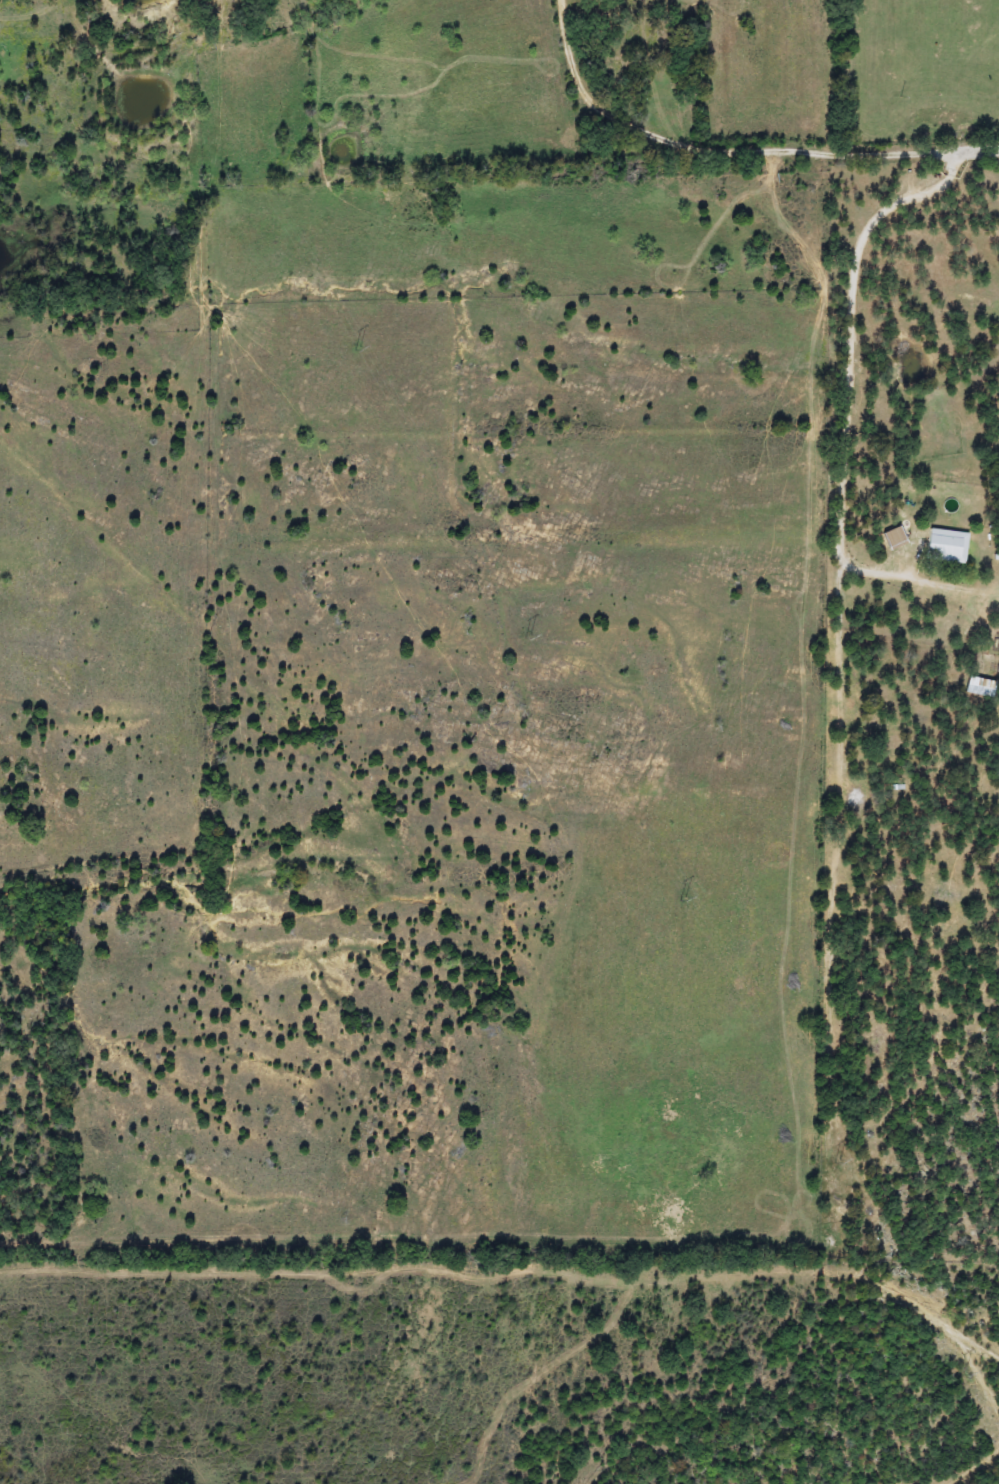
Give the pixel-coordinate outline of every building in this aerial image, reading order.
[(968,532),(966,559),(903,554),(904,538),(914,538),(915,532),(930,534),(930,529),(968,532)]
